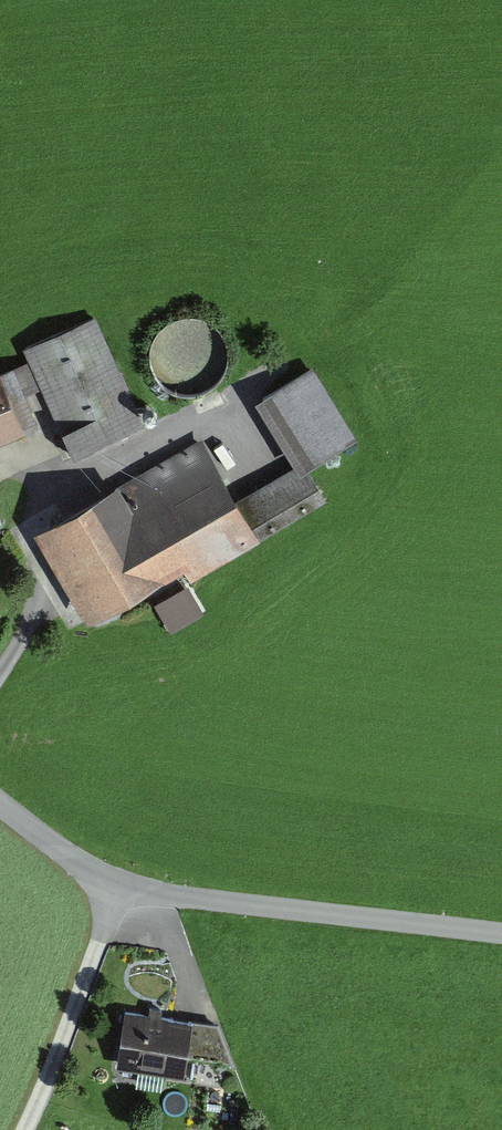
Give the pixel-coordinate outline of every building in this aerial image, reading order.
[(154,430),(102,314),(28,347),(80,463),(154,430)] [(177,322),(166,330),(159,341),(155,354),(157,368),(162,380),(172,389),(184,395),(198,396),(210,392),(221,384),(229,373),(232,360),(231,347),(225,335),(216,325),(204,320),(190,319),(177,322)] [(319,471),(367,440),(322,369),(274,400),(319,471)] [(40,437),(14,373),(0,379),(0,453),(40,437)] [(203,584),(332,505),(306,462),(249,497),(208,430),(40,532),(100,630),(195,572),(203,584)] [(206,1028),(136,1014),(123,1076),(193,1091),(206,1028)]
